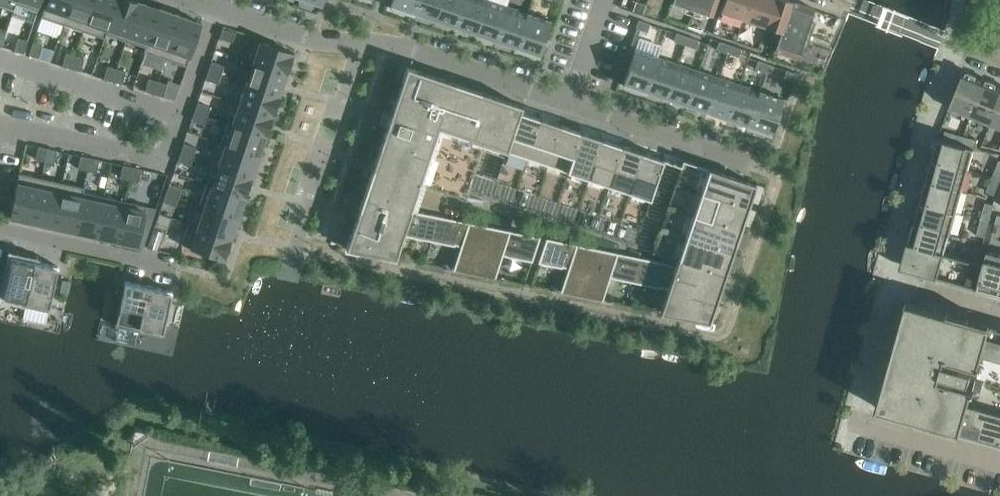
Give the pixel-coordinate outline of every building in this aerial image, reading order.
[(16,3),(37,11),(41,0),(17,0),(16,3)] [(41,17),(63,24),(71,0),(47,0),(41,17)] [(63,24),(83,31),(94,0),(71,0),(63,24)] [(83,31),(104,38),(117,0),(94,0),(83,31)] [(134,0),(117,0),(104,38),(105,38),(106,34),(126,40),(139,2),(134,0)] [(390,7),(413,15),(418,0),(393,0),(390,7)] [(413,15),(414,15),(415,13),(434,20),(441,0),(418,0),(413,15)] [(434,20),(455,27),(464,0),(441,0),(434,20)] [(455,27),(475,33),(486,0),(464,0),(455,27)] [(475,33),(496,40),(507,6),(489,0),(486,0),(475,33)] [(690,13),(692,14),(693,9),(711,14),(716,0),(671,0),(671,1),(692,8),(690,13)] [(720,11),(781,31),(774,50),(797,58),(801,46),(806,48),(815,22),(810,21),(814,9),(788,0),(724,0),(720,11)] [(635,1),(633,10),(642,13),(645,5),(635,1)] [(159,9),(139,2),(126,40),(145,47),(144,51),(145,52),(159,9)] [(528,13),(507,6),(496,40),(515,47),(515,49),(528,13)] [(180,16),(159,9),(145,52),(165,59),(180,16)] [(515,49),(538,57),(550,21),(528,13),(515,49)] [(201,23),(180,16),(165,59),(187,66),(201,23)] [(650,24),(638,20),(635,28),(647,32),(650,24)] [(235,32),(222,28),(219,38),(232,42),(235,32)] [(676,33),(673,41),(684,45),(687,36),(676,33)] [(684,45),(695,49),(698,40),(687,36),(684,45)] [(27,41),(18,38),(14,50),(23,53),(27,41)] [(255,39),(248,61),(286,74),(294,52),(255,39)] [(719,41),(716,49),(727,53),(730,45),(719,41)] [(42,45),(33,42),(29,55),(38,58),(42,45)] [(727,53),(738,57),(741,49),(730,45),(727,53)] [(657,57),(635,49),(623,85),(645,93),(657,57)] [(75,56),(66,53),(62,65),(71,68),(75,56)] [(84,58),(75,56),(71,68),(80,71),(84,58)] [(678,64),(657,57),(645,93),(646,93),(647,91),(666,98),(678,64)] [(769,64),(757,60),(755,69),(766,72),(769,64)] [(224,65),(211,61),(208,70),(221,74),(224,65)] [(241,80),(241,81),(280,94),(286,74),(248,61),(247,62),(252,63),(246,82),(241,80)] [(698,71),(678,64),(666,98),(687,105),(698,71)] [(116,68),(107,66),(104,78),(113,81),(116,68)] [(521,105),(407,66),(345,248),(395,258),(403,234),(408,236),(431,241),(439,216),(411,210),(428,161),(438,128),(439,128),(505,150),(521,105)] [(125,71),(116,68),(113,81),(122,84),(125,71)] [(221,74),(208,70),(205,79),(218,83),(221,74)] [(797,74),(786,70),(783,78),(794,82),(797,74)] [(719,78),(698,71),(687,105),(707,112),(719,78)] [(971,116),(985,80),(967,73),(963,75),(950,107),(971,116)] [(158,81),(149,78),(145,91),(154,94),(158,81)] [(739,84),(719,78),(707,112),(728,118),(739,84)] [(999,101),(999,87),(985,80),(971,116),(970,116),(991,124),(999,101)] [(167,84),(158,81),(154,94),(163,96),(167,84)] [(280,94),(241,81),(234,102),(273,115),(280,94)] [(739,84),(728,118),(747,125),(747,127),(748,127),(760,91),(739,84)] [(770,135),(782,99),(760,91),(748,127),(770,135)] [(991,124),(999,128),(999,101),(991,124)] [(210,106),(197,102),(194,111),(207,115),(210,106)] [(234,102),(227,122),(266,135),(273,115),(234,102)] [(539,117),(520,111),(522,105),(521,105),(505,150),(526,157),(539,117)] [(207,115),(194,111),(191,120),(204,124),(207,115)] [(560,124),(539,117),(526,157),(546,164),(560,124)] [(266,135),(227,122),(221,142),(216,140),(216,141),(259,156),(266,135)] [(580,131),(560,124),(546,164),(567,171),(580,131)] [(943,139),(959,143),(962,135),(945,130),(943,139)] [(601,138),(580,131),(567,171),(587,178),(601,138)] [(959,143),(974,148),(975,148),(978,139),(962,135),(959,143)] [(932,158),(931,159),(968,170),(969,167),(973,151),(974,148),(959,143),(943,139),(937,137),(934,151),(932,158)] [(621,145),(601,138),(587,178),(608,185),(621,145)] [(259,156),(216,141),(209,161),(252,176),(259,156)] [(196,147),(184,143),(181,152),(193,156),(196,147)] [(642,152),(621,145),(608,185),(628,191),(642,152)] [(48,148),(38,146),(35,159),(45,161),(48,148)] [(57,150),(48,148),(45,161),(54,163),(57,150)] [(193,156),(181,152),(178,161),(190,165),(193,156)] [(628,191),(650,199),(663,159),(642,152),(628,191)] [(90,158),(81,156),(78,168),(87,170),(90,158)] [(99,160),(90,158),(87,170),(96,172),(99,160)] [(968,170),(931,159),(928,172),(926,179),(925,180),(962,190),(963,188),(963,187),(967,172),(968,170)] [(213,164),(206,183),(245,196),(252,176),(209,161),(208,163),(213,164)] [(132,167),(123,165),(120,177),(129,180),(132,167)] [(141,169),(132,167),(129,180),(138,182),(141,169)] [(755,184),(708,168),(700,191),(747,207),(755,184)] [(41,178),(19,173),(9,217),(31,222),(41,178)] [(992,176),(986,191),(994,194),(999,181),(999,178),(992,176)] [(62,182),(41,178),(31,222),(52,227),(62,182)] [(920,199),(920,201),(956,211),(957,208),(961,193),(962,193),(962,190),(925,180),(922,193),(923,193),(921,200),(920,199)] [(83,187),(62,182),(52,227),(73,232),(83,187)] [(206,183),(199,204),(238,217),(245,196),(206,183)] [(181,188),(169,184),(166,193),(178,197),(181,188)] [(84,187),(83,187),(73,232),(95,236),(103,196),(83,192),(84,187)] [(700,191),(692,215),(739,231),(747,207),(700,191)] [(178,197),(166,193),(163,202),(175,206),(178,197)] [(124,201),(103,196),(95,236),(116,241),(124,201)] [(147,206),(124,201),(116,241),(138,246),(147,206)] [(914,220),(914,222),(951,232),(951,229),(955,214),(956,214),(956,211),(920,201),(916,213),(917,214),(915,220),(914,220)] [(985,202),(981,219),(989,222),(994,204),(985,202)] [(188,222),(188,223),(231,237),(238,217),(199,204),(199,205),(204,207),(197,225),(188,222)] [(171,217),(159,213),(156,222),(168,227),(171,217)] [(739,231),(692,215),(684,238),(732,254),(739,231)] [(489,226),(439,216),(431,241),(454,246),(455,244),(460,246),(452,270),(473,274),(489,226)] [(989,222),(981,219),(976,234),(985,236),(989,222)] [(909,241),(908,241),(908,242),(945,253),(946,250),(945,250),(949,235),(950,235),(951,232),(914,222),(910,234),(911,234),(909,241)] [(224,259),(231,237),(188,223),(181,244),(224,259)] [(540,237),(489,226),(473,274),(494,278),(502,254),(508,256),(508,257),(532,261),(540,237)] [(597,248),(546,238),(538,263),(562,268),(562,266),(568,268),(560,292),(581,296),(597,248)] [(732,254),(684,238),(675,265),(692,271),(722,282),(732,254)] [(938,277),(945,253),(908,242),(904,255),(905,255),(902,264),(906,265),(906,266),(915,268),(922,270),(922,272),(938,277)] [(982,246),(974,243),(969,260),(971,260),(978,262),(982,246)] [(647,259),(597,248),(581,296),(602,300),(610,276),(615,278),(615,279),(638,283),(647,259)] [(979,288),(986,290),(999,294),(999,289),(999,255),(991,252),(987,251),(984,264),(977,288),(979,288)] [(958,256),(945,253),(938,277),(939,277),(949,279),(949,280),(951,280),(958,256)] [(35,260),(12,255),(10,264),(1,301),(25,306),(35,260)] [(969,260),(958,256),(951,280),(953,281),(962,283),(964,284),(971,260),(969,260)] [(667,263),(647,259),(638,283),(661,288),(662,286),(667,288),(659,312),(709,322),(722,282),(692,271),(667,263)] [(58,265),(35,260),(25,306),(48,311),(56,274),(58,265)] [(984,264),(978,262),(971,260),(964,284),(966,285),(966,284),(976,287),(977,288),(984,264)] [(148,285),(125,280),(123,289),(115,326),(138,331),(148,285)] [(171,290),(148,285),(138,331),(162,336),(170,299),(169,299),(171,290)] [(969,403),(983,353),(991,325),(989,324),(988,325),(949,314),(949,313),(908,301),(907,303),(908,303),(908,304),(914,306),(909,324),(903,323),(902,324),(908,326),(903,345),(897,344),(891,366),(897,368),(891,387),(885,385),(879,406),(878,408),(920,419),(920,418),(959,429),(959,430),(961,431),(969,403)] [(991,325),(983,353),(999,358),(999,327),(991,325)] [(969,403),(999,411),(999,358),(983,353),(969,403)] [(961,431),(982,437),(983,436),(999,441),(999,411),(969,403),(961,431)] [(101,481),(111,483),(115,465),(105,463),(101,481)]
